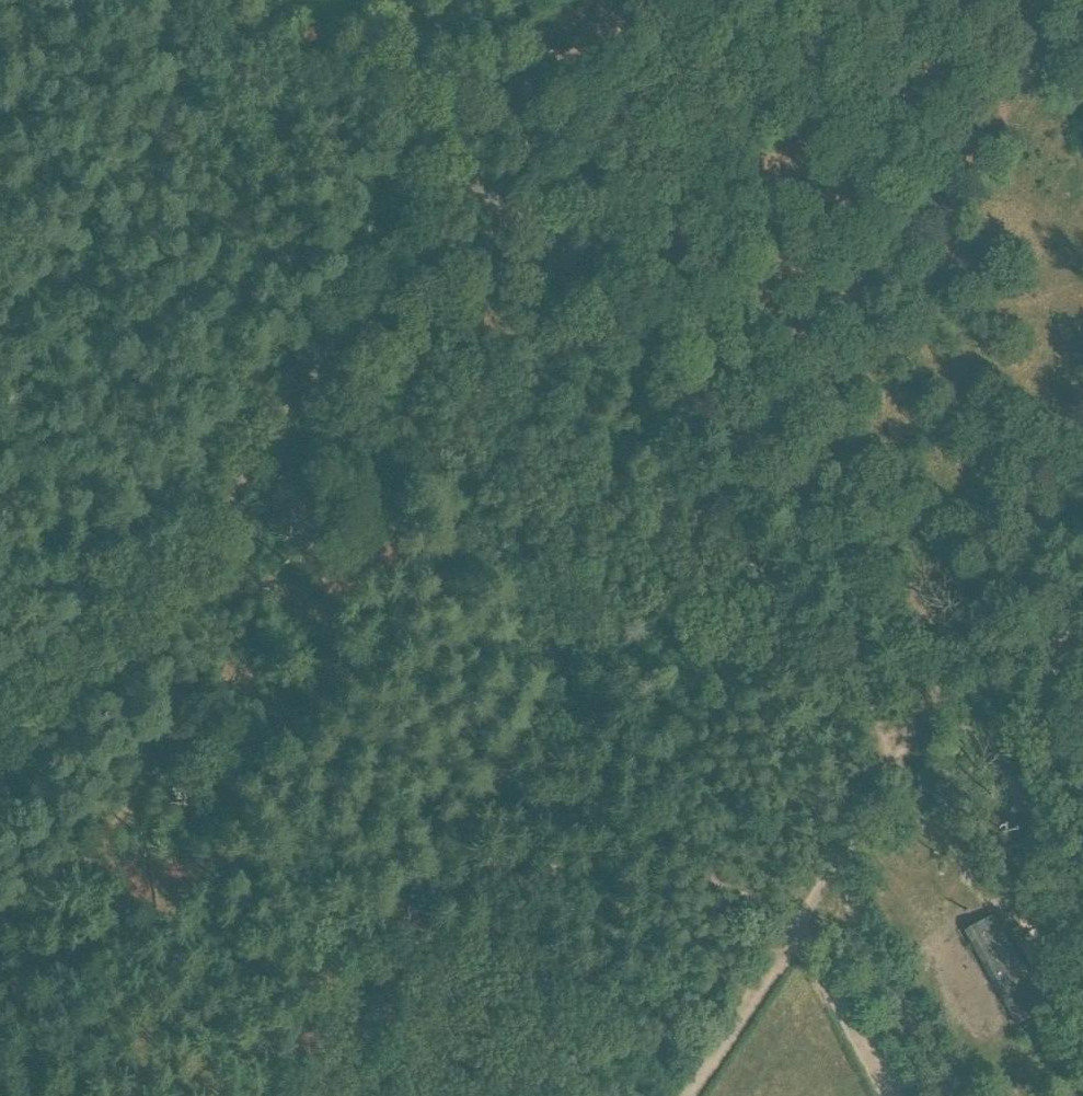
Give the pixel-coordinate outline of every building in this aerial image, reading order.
[(1018,1025),(1047,1009),(996,916),(966,932),(1018,1025)] [(1022,925),(1009,933),(1044,997),(1057,989),(1022,925)]
